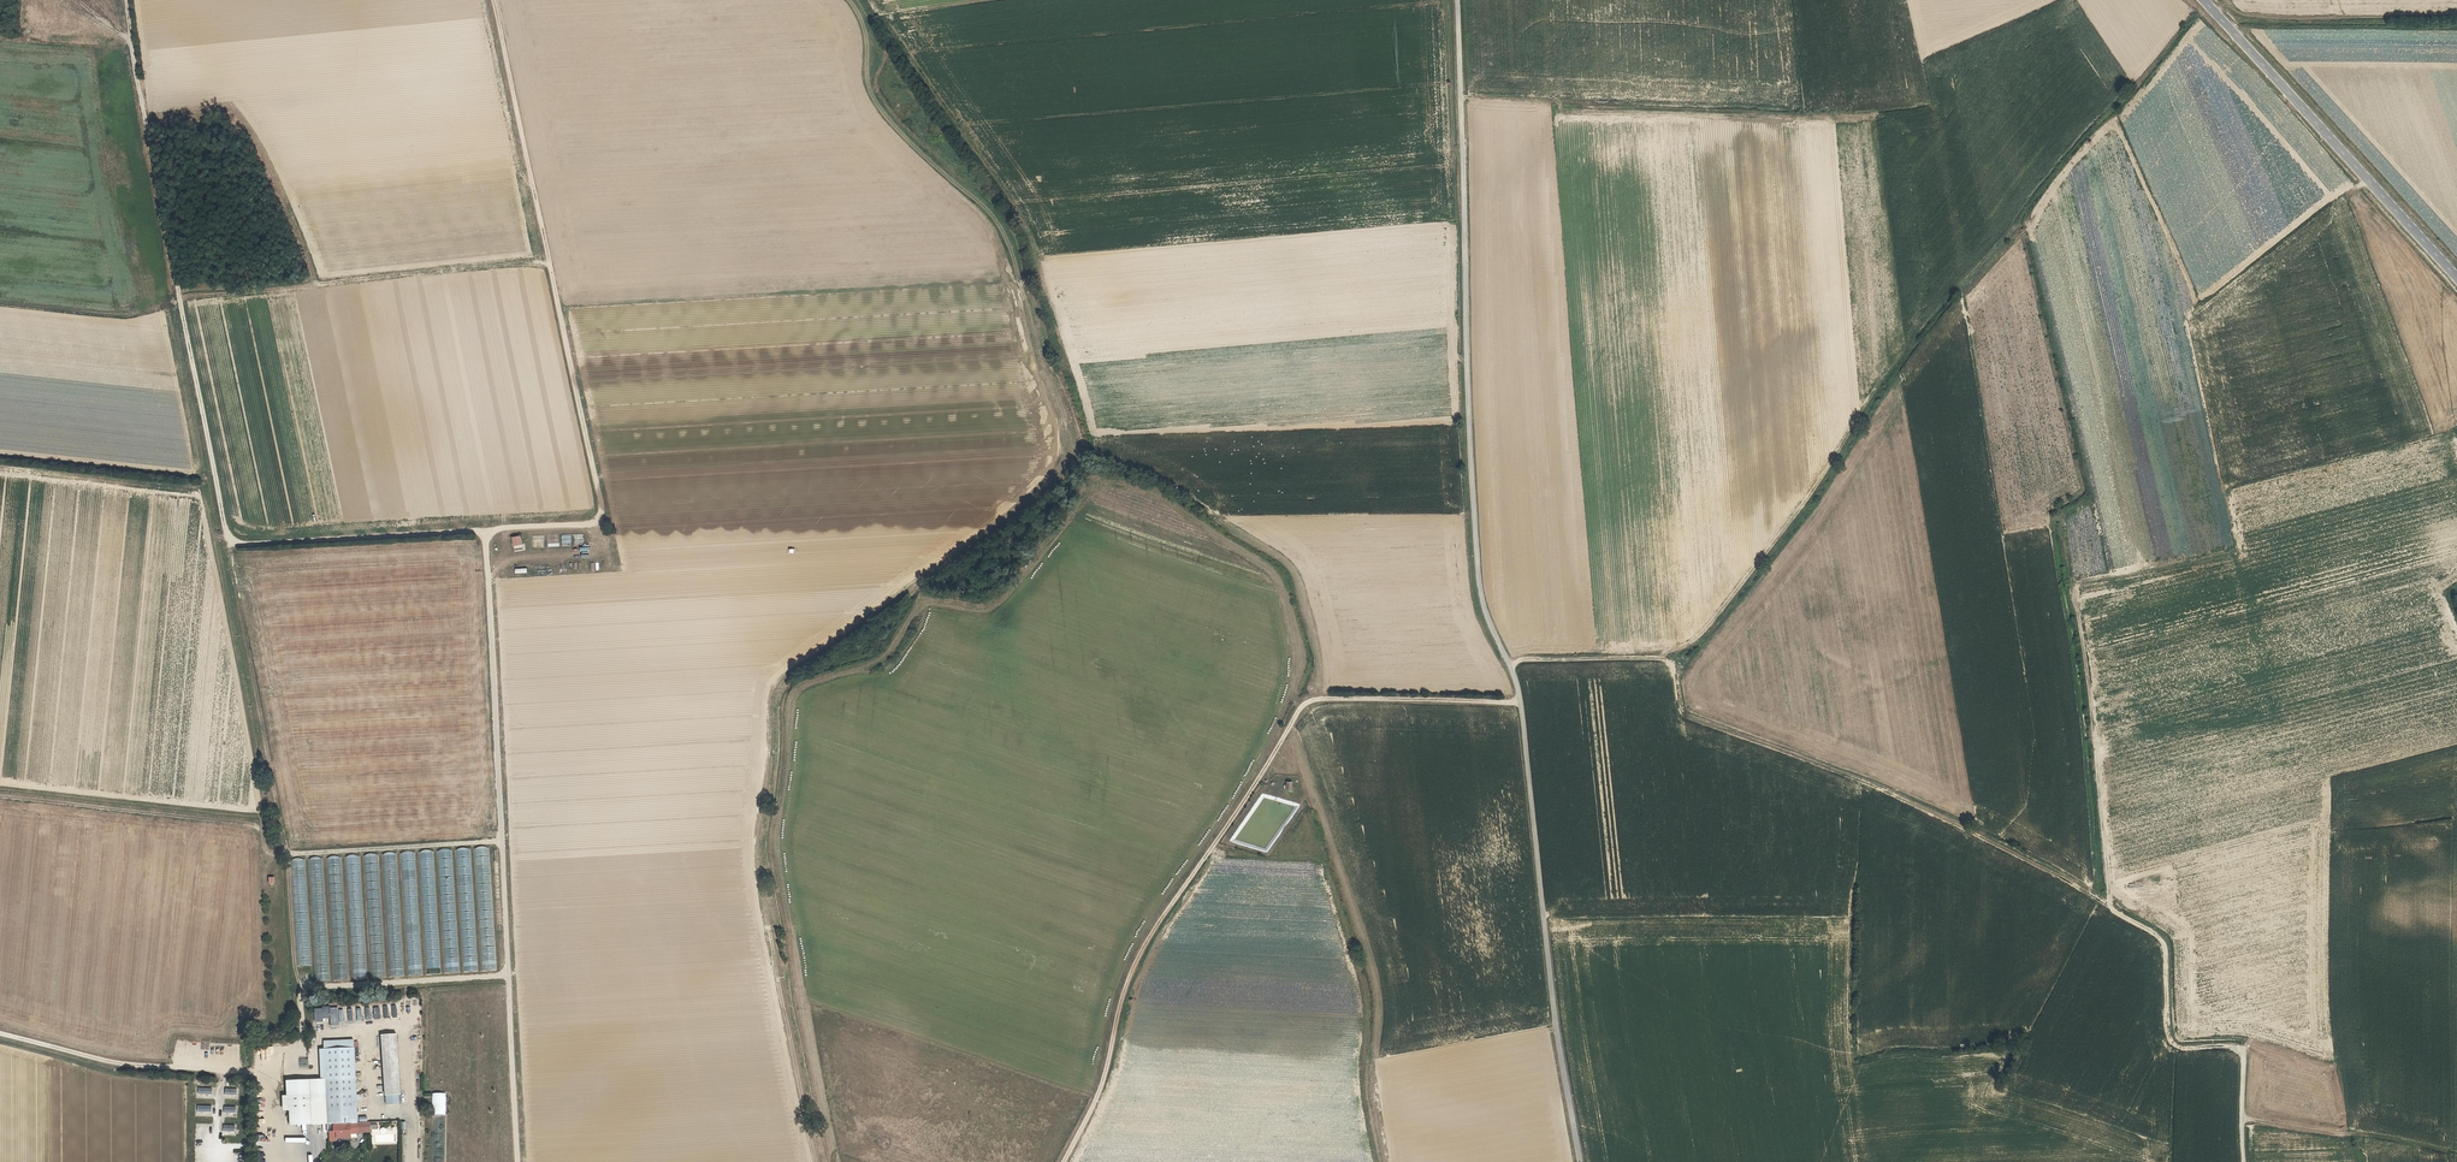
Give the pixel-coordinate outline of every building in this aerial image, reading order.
[(512,546),(522,544),(520,534),(510,536),(512,546)] [(562,534),(561,546),(571,546),(571,534),(562,534)] [(547,539),(547,547),(559,547),(559,539),(547,539)] [(490,847),(292,860),(299,983),(497,969),(490,847)] [(329,1022),(329,1026),(343,1026),(344,1008),(313,1008),(313,1022),(329,1022)] [(362,1021),(362,1008),(346,1009),(347,1021),(362,1021)] [(398,1034),(380,1034),(385,1094),(400,1093),(398,1034)] [(358,1123),(357,1100),(357,1095),(354,1040),(324,1042),(326,1079),(328,1124),(334,1124),(358,1123)] [(264,1046),(264,1059),(276,1059),(276,1047),(264,1046)] [(308,1067),(307,1058),(298,1059),(299,1068),(308,1067)] [(291,1126),(328,1124),(326,1079),(287,1080),(287,1096),(283,1096),(284,1111),(288,1112),(291,1126)] [(432,1092),(432,1115),(446,1115),(446,1093),(432,1092)] [(358,1132),(368,1132),(368,1122),(358,1123),(358,1129),(358,1132)] [(331,1140),(338,1140),(338,1138),(351,1137),(351,1134),(351,1129),(358,1129),(358,1123),(334,1124),(335,1131),(330,1132),(331,1140)] [(234,1133),(234,1125),(222,1125),(222,1133),(234,1133)]
